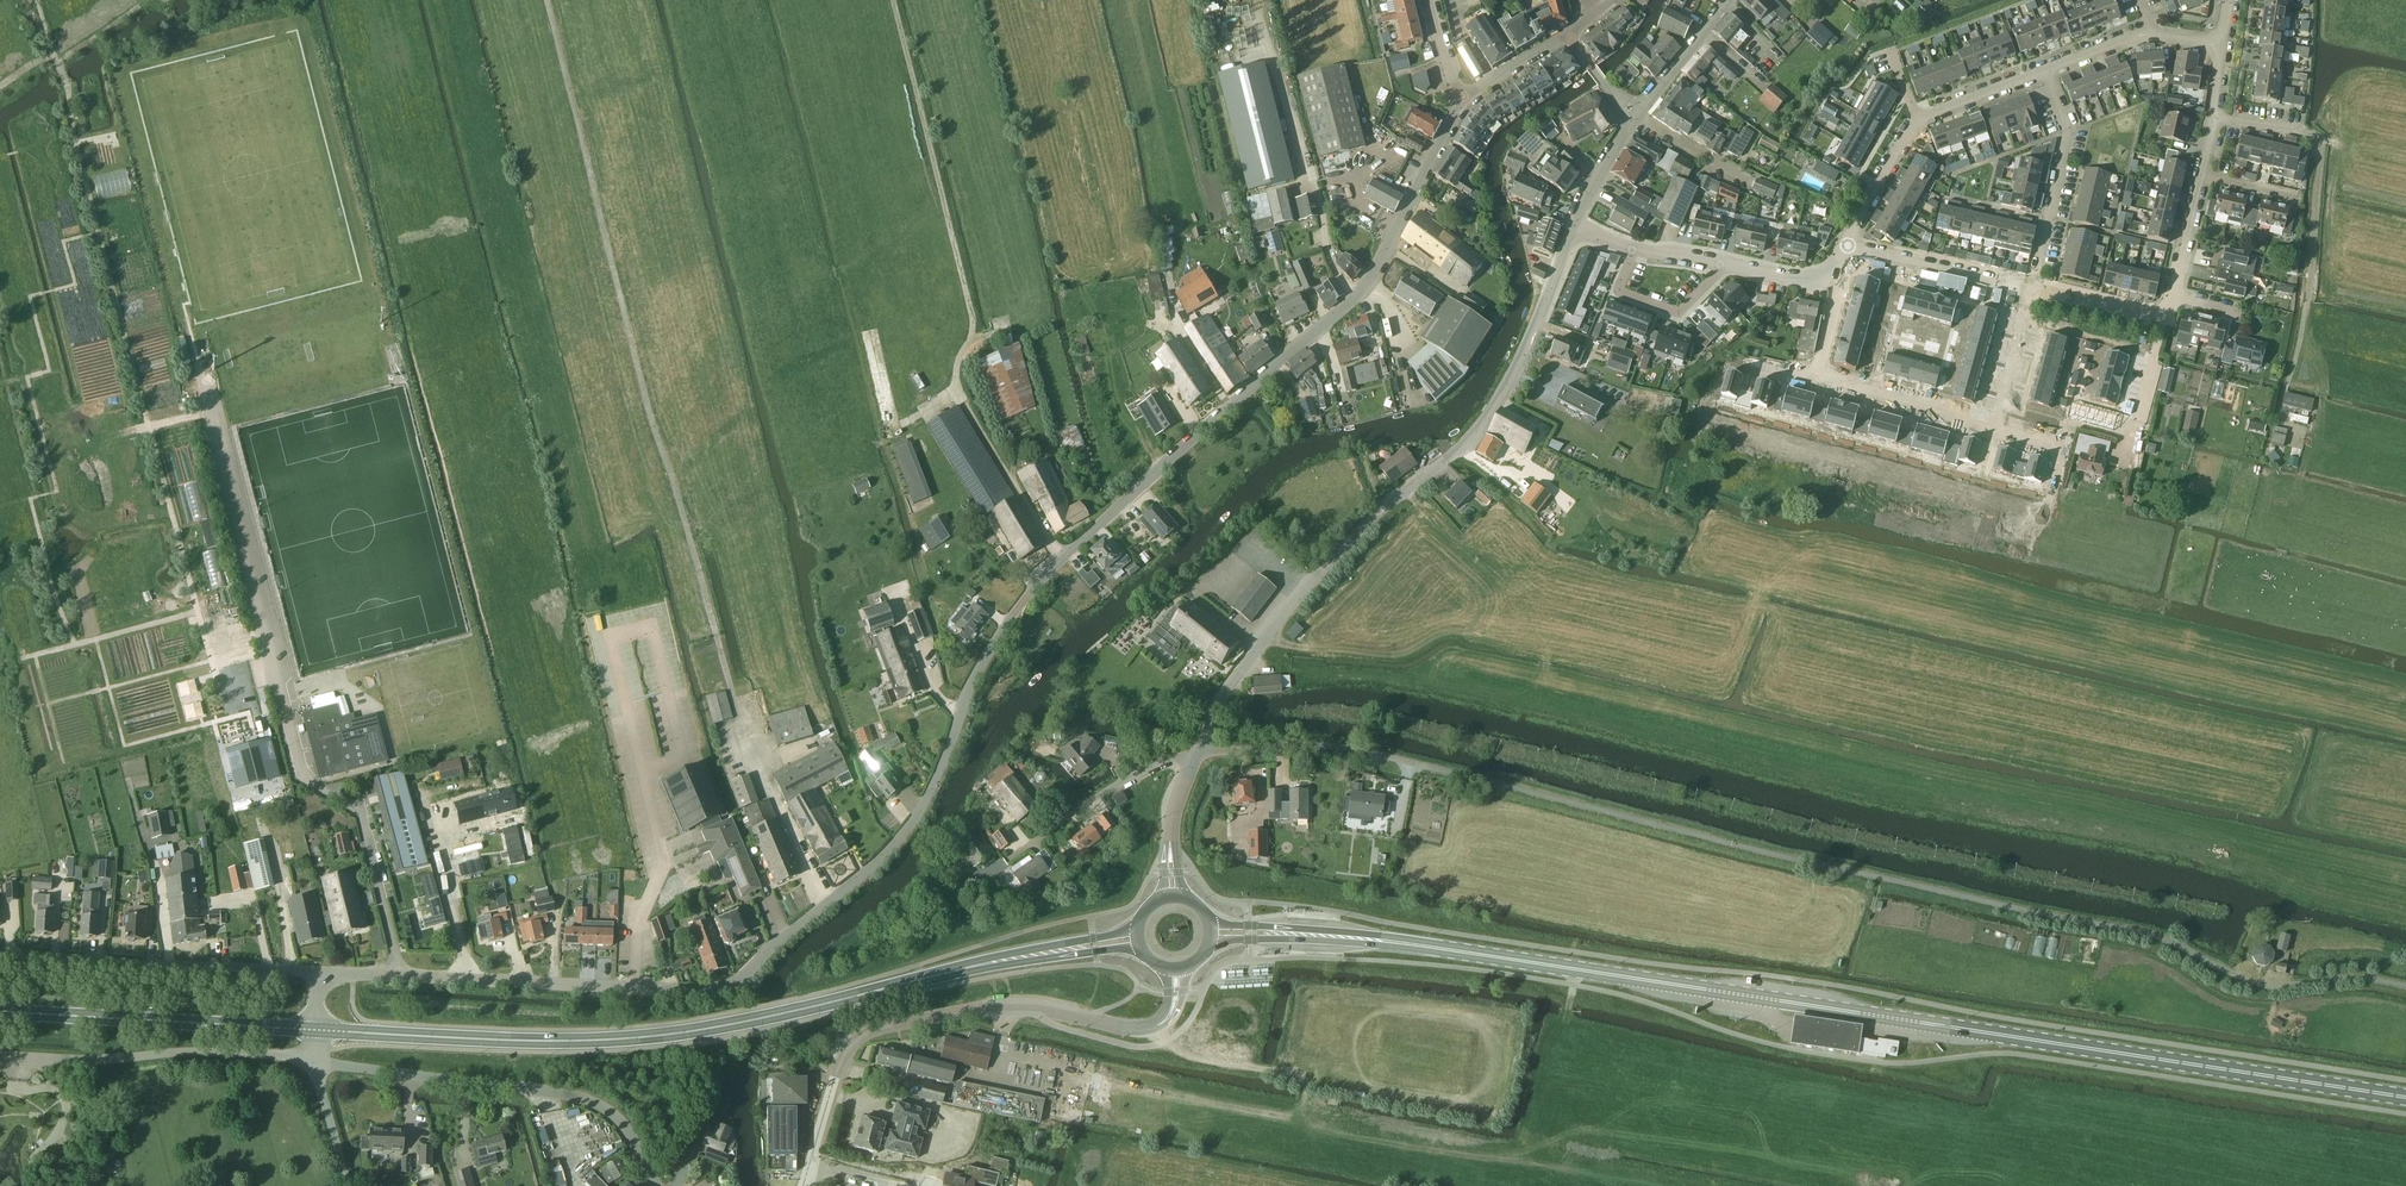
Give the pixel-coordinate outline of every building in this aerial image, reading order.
[(1398,20),(1397,16),(1416,12),(1413,0),(1403,0),(1394,2),(1396,13),(1389,15),(1390,22),(1398,20)] [(1548,4),(1559,29),(1568,25),(1561,0),(1547,0),(1548,4)] [(1668,9),(1680,15),(1684,6),(1687,0),(1672,0),(1668,9)] [(1742,3),(1760,21),(1767,27),(1773,20),(1774,21),(1778,17),(1783,23),(1791,16),(1777,1),(1772,6),(1770,3),(1766,0),(1744,0),(1742,3)] [(1894,4),(1902,12),(1907,7),(1900,0),(1898,0),(1894,4)] [(1926,0),(1923,3),(1929,8),(1932,4),(1926,0)] [(2107,24),(2121,19),(2114,0),(2106,0),(2099,2),(2107,24)] [(2173,0),(2165,3),(2167,8),(2175,5),(2173,0)] [(2181,8),(2188,5),(2190,9),(2204,3),(2202,0),(2178,0),(2181,8)] [(2265,7),(2287,11),(2289,0),(2266,0),(2265,7)] [(2035,1),(2029,3),(2032,11),(2038,9),(2035,1)] [(2075,12),(2083,33),(2095,28),(2087,7),(2084,1),(2073,5),(2075,12)] [(2087,7),(2095,28),(2107,24),(2099,2),(2087,7)] [(1926,12),(1929,8),(1923,3),(1920,7),(1926,12)] [(1528,15),(1526,16),(1530,24),(1531,23),(1534,28),(1540,25),(1545,37),(1559,29),(1548,4),(1527,13),(1528,15)] [(2287,11),(2265,7),(2263,20),(2285,24),(2287,11)] [(1623,8),(1609,19),(1613,25),(1611,27),(1616,32),(1615,33),(1622,42),(1626,38),(1620,31),(1626,26),(1628,28),(1629,29),(1636,23),(1635,23),(1639,19),(1631,9),(1627,12),(1623,8)] [(1693,22),(1680,15),(1668,9),(1659,27),(1684,40),(1693,22)] [(2008,20),(2013,18),(2010,10),(2005,12),(2008,20)] [(1419,25),(1416,12),(1397,16),(1398,20),(1400,30),(1419,25)] [(2071,38),(2083,33),(2075,12),(2064,16),(2069,34),(2071,38)] [(2062,13),(2049,18),(2057,39),(2069,34),(2064,16),(2062,13)] [(1728,14),(1720,23),(1744,43),(1748,38),(1740,31),(1743,27),(1728,14)] [(1390,22),(1389,15),(1381,17),(1383,24),(1390,22)] [(1516,53),(1509,43),(1506,46),(1486,16),(1466,30),(1493,69),(1516,53)] [(1502,30),(1513,24),(1509,16),(1497,23),(1502,30)] [(1531,30),(1534,28),(1531,23),(1530,24),(1526,16),(1513,24),(1502,30),(1501,30),(1509,43),(1516,53),(1516,54),(1536,42),(1535,42),(1536,41),(1531,30)] [(2044,44),(2057,39),(2049,18),(2036,23),(2044,44)] [(1622,42),(1615,33),(1616,32),(1611,27),(1613,25),(1609,19),(1582,41),(1596,61),(1606,55),(1607,56),(1614,50),(1613,49),(1621,41),(1622,42)] [(1853,19),(1844,32),(1857,41),(1866,28),(1853,19)] [(1990,26),(1987,19),(1981,21),(1984,28),(1990,26)] [(2285,24),(2263,20),(2261,34),(2283,37),(2285,24)] [(1807,36),(1823,49),(1828,43),(1833,47),(1839,40),(1819,22),(1807,36)] [(1712,33),(1713,34),(1728,46),(1728,45),(1736,52),(1744,43),(1720,23),(1712,33)] [(2032,49),(2044,44),(2036,23),(2024,27),(2032,49)] [(1419,25),(1400,30),(1397,31),(1400,43),(1395,44),(1397,50),(1410,47),(1409,43),(1423,40),(1419,25)] [(1540,25),(1534,28),(1531,30),(1536,41),(1535,42),(1536,42),(1536,43),(1546,37),(1545,37),(1540,25)] [(1968,26),(1962,29),(1964,35),(1970,33),(1968,26)] [(2020,53),(2032,49),(2024,27),(2012,32),(2020,53)] [(1388,33),(1380,35),(1383,46),(1390,44),(1388,33)] [(2283,37),(2261,34),(2259,47),(2262,47),(2281,50),(2281,49),(2283,37)] [(2008,35),(1995,40),(2003,60),(2015,55),(2008,35)] [(1665,36),(1655,48),(1669,62),(1680,49),(1665,36)] [(1978,69),(1990,64),(1982,45),(1979,37),(1967,42),(1970,49),(1978,69)] [(1934,47),(1940,44),(1938,38),(1932,40),(1934,47)] [(1669,62),(1655,48),(1646,40),(1631,57),(1655,78),(1669,62)] [(1990,64),(2003,60),(1995,40),(1982,45),(1990,64)] [(2150,75),(2160,75),(2164,74),(2164,79),(2170,79),(2171,65),(2164,66),(2163,53),(2155,54),(2155,44),(2148,45),(2150,75)] [(1918,45),(1913,47),(1915,54),(1921,52),(1918,45)] [(2138,76),(2150,75),(2148,45),(2143,45),(2144,55),(2136,56),(2138,76)] [(1719,70),(1725,63),(1717,57),(1706,46),(1682,72),(1694,83),(1695,82),(1701,88),(1708,81),(1701,75),(1705,71),(1704,70),(1711,63),(1719,70)] [(1458,53),(1474,80),(1484,74),(1468,47),(1458,53)] [(1915,54),(1913,47),(1907,50),(1909,56),(1915,54)] [(2285,50),(2281,49),(2281,50),(2262,47),(2260,60),(2283,63),(2285,50)] [(1567,79),(1576,73),(1580,69),(1566,49),(1553,56),(1560,67),(1559,68),(1567,79)] [(1957,54),(1959,58),(1965,74),(1966,74),(1978,69),(1970,49),(1957,54)] [(1743,53),(1741,56),(1747,62),(1752,57),(1745,51),(1743,53)] [(2197,56),(2178,53),(2174,76),(2183,78),(2182,87),(2198,90),(2201,70),(2195,69),(2197,56)] [(1539,65),(1542,70),(1554,88),(1567,79),(1559,68),(1560,67),(1553,56),(1539,65)] [(2117,57),(2104,61),(2108,72),(2102,74),(2108,89),(2133,80),(2127,65),(2121,67),(2117,57)] [(1967,77),(1966,74),(1965,74),(1959,58),(1947,62),(1954,82),(1967,77)] [(2281,77),(2283,63),(2260,60),(2258,73),(2281,77)] [(1942,86),(1954,82),(1947,62),(1934,67),(1942,86)] [(1400,63),(1392,65),(1394,72),(1402,70),(1400,63)] [(1265,65),(1219,77),(1248,192),(1295,180),(1265,65)] [(1345,66),(1298,78),(1319,160),(1367,147),(1345,66)] [(1628,73),(1621,66),(1613,74),(1620,82),(1628,73)] [(1876,75),(1872,66),(1865,69),(1869,78),(1876,75)] [(1917,96),(1929,91),(1922,72),(1915,74),(1912,66),(1906,68),(1917,96)] [(2084,81),(2078,84),(2084,98),(2108,89),(2102,74),(2097,77),(2093,66),(2080,71),(2084,81)] [(1929,91),(1942,86),(1934,67),(1922,72),(1929,91)] [(1554,88),(1542,70),(1528,78),(1528,77),(1527,78),(1528,79),(1539,96),(1541,99),(1544,97),(1543,95),(1554,88)] [(1398,79),(1405,100),(1424,94),(1418,73),(1398,79)] [(2281,77),(2258,73),(2254,99),(2277,103),(2281,77)] [(2084,98),(2078,84),(2073,86),(2069,75),(2060,78),(2065,91),(2067,91),(2071,103),(2084,98)] [(1706,95),(1704,94),(1695,87),(1684,77),(1682,80),(1664,103),(1676,112),(1673,116),(1692,130),(1688,137),(1694,141),(1708,116),(1702,113),(1690,106),(1697,97),(1700,99),(1702,101),(1706,95)] [(1514,86),(1515,87),(1527,106),(1530,104),(1529,102),(1539,96),(1528,79),(1527,78),(1514,86)] [(1873,80),(1864,97),(1889,111),(1898,94),(1873,80)] [(1772,85),(1762,96),(1777,110),(1787,99),(1772,85)] [(1513,116),(1517,114),(1516,112),(1526,106),(1526,107),(1527,106),(1515,87),(1501,96),(1511,112),(1513,116)] [(2285,88),(2282,103),(2304,107),(2305,98),(2293,96),(2295,90),(2285,88)] [(1573,143),(1574,143),(1599,128),(1602,134),(1615,126),(1595,92),(1570,107),(1571,109),(1558,117),(1573,143)] [(1501,96),(1500,94),(1486,102),(1499,123),(1502,121),(1501,119),(1511,112),(1501,96)] [(2014,101),(2026,135),(2031,133),(2030,130),(2039,126),(2037,120),(2038,120),(2029,95),(2014,101)] [(2168,96),(2167,104),(2182,106),(2183,98),(2168,96)] [(1864,97),(1856,111),(1859,112),(1882,125),(1889,111),(1864,97)] [(2014,101),(1999,106),(2008,131),(2010,136),(2020,132),(2022,137),(2026,135),(2014,101)] [(1492,129),(1491,129),(1490,127),(1497,121),(1498,123),(1499,123),(1486,102),(1484,104),(1484,103),(1473,114),(1487,130),(1489,132),(1492,129)] [(1678,131),(1688,137),(1692,130),(1673,116),(1676,112),(1664,103),(1653,117),(1677,133),(1678,131)] [(1826,104),(1824,110),(1835,115),(1838,110),(1826,104)] [(1999,106),(1984,112),(1997,146),(2002,144),(1998,135),(2008,131),(1999,106)] [(1416,110),(1408,125),(1433,140),(1442,124),(1416,110)] [(1859,112),(1851,127),(1874,139),(1882,125),(1859,112)] [(1487,130),(1473,114),(1471,116),(1471,115),(1461,129),(1480,142),(1482,143),(1484,140),(1481,138),(1487,130)] [(1980,114),(1967,118),(1975,138),(1987,133),(1980,114)] [(2186,135),(2185,134),(2188,119),(2168,115),(2164,130),(2162,130),(2161,138),(2185,143),(2186,135)] [(1707,149),(1717,133),(1722,125),(1708,116),(1694,141),(1702,146),(1707,149)] [(1962,143),(1975,138),(1967,118),(1955,123),(1962,143)] [(1538,129),(1545,138),(1557,128),(1551,119),(1538,129)] [(1950,147),(1962,143),(1955,123),(1942,128),(1950,147)] [(1817,128),(1812,125),(1809,132),(1814,135),(1817,128)] [(1851,127),(1844,141),(1867,153),(1874,139),(1851,127)] [(1728,139),(1721,136),(1717,133),(1707,149),(1718,155),(1721,149),(1738,157),(1741,156),(1753,133),(1744,128),(1739,138),(1738,137),(1731,133),(1728,139)] [(1950,147),(1942,128),(1929,132),(1937,152),(1940,158),(1952,153),(1950,147)] [(1480,142),(1461,129),(1461,130),(1462,130),(1453,144),(1474,158),(1477,154),(1474,152),(1480,142)] [(1512,148),(1509,152),(1510,152),(1528,160),(1525,167),(1539,177),(1540,176),(1554,157),(1558,160),(1560,158),(1564,154),(1542,140),(1531,129),(1512,148)] [(2250,151),(2253,140),(2247,139),(2249,131),(2243,129),(2241,137),(2236,159),(2234,164),(2240,168),(2246,169),(2248,162),(2250,151)] [(2258,142),(2253,140),(2250,151),(2248,162),(2259,165),(2266,135),(2260,133),(2258,142)] [(1409,135),(1405,143),(1404,145),(1421,154),(1426,145),(1409,135)] [(2271,168),(2276,146),(2271,145),(2273,136),(2266,135),(2259,165),(2271,168)] [(1759,145),(1776,155),(1781,146),(1764,136),(1759,145)] [(1628,148),(1657,164),(1660,159),(1663,153),(1635,137),(1628,148)] [(2282,178),(2290,140),(2284,139),(2282,147),(2276,146),(2271,168),(2270,175),(2282,178)] [(2297,142),(2290,140),(2282,178),(2301,183),(2308,155),(2300,153),(2301,151),(2295,150),(2297,142)] [(1844,141),(1835,158),(1858,170),(1867,153),(1844,141)] [(1914,163),(1911,168),(1930,179),(1938,165),(1932,147),(1927,144),(1919,158),(1910,152),(1907,158),(1914,163)] [(2021,159),(2018,171),(2048,178),(2050,172),(2042,170),(2043,164),(2042,164),(2046,147),(2035,150),(2032,161),(2021,159)] [(1433,173),(1455,187),(1469,196),(1474,189),(1460,180),(1471,162),(1449,148),(1433,173)] [(1564,154),(1560,158),(1573,169),(1580,161),(1568,149),(1564,154)] [(1660,159),(1657,164),(1656,166),(1669,173),(1670,172),(1678,156),(1668,150),(1662,160),(1660,159)] [(2178,152),(2167,150),(2166,157),(2176,160),(2178,152)] [(1646,164),(1624,151),(1611,174),(1633,186),(1641,173),(1644,175),(1646,170),(1644,168),(1646,164)] [(1510,152),(1504,167),(1510,169),(1511,182),(1515,184),(1517,177),(1518,176),(1521,177),(1522,174),(1522,175),(1525,167),(1528,160),(1510,152)] [(1983,160),(1981,155),(1975,157),(1977,163),(1983,160)] [(1679,156),(1678,156),(1670,172),(1686,182),(1695,165),(1679,156)] [(1554,157),(1540,176),(1547,181),(1561,162),(1558,160),(1554,157)] [(1997,166),(2008,168),(2010,160),(2002,158),(1999,160),(1997,166)] [(2162,173),(2183,178),(2186,165),(2166,160),(2162,173)] [(1547,181),(1565,194),(1579,175),(1561,162),(1547,181)] [(1924,189),(1930,179),(1911,168),(1908,172),(1901,168),(1897,174),(1924,189)] [(2117,186),(2108,185),(2110,174),(2086,168),(2083,182),(2116,190),(2117,186)] [(1831,169),(1827,178),(1835,181),(1839,173),(1831,169)] [(2003,173),(1996,171),(1994,178),(2002,180),(2003,173)] [(2012,182),(2016,183),(2037,188),(2039,183),(2047,184),(2048,178),(2018,171),(2018,172),(2014,171),(2012,182)] [(2183,178),(2162,173),(2159,187),(2180,191),(2183,178)] [(1902,184),(1899,189),(1918,200),(1924,189),(1897,174),(1894,179),(1902,184)] [(1515,184),(1510,195),(1541,208),(1542,204),(1549,207),(1554,194),(1547,192),(1548,189),(1521,177),(1518,176),(1517,177),(1515,184)] [(1694,177),(1692,182),(1699,185),(1701,180),(1694,177)] [(1703,177),(1698,188),(1708,192),(1713,181),(1703,177)] [(1666,216),(1664,222),(1680,229),(1697,189),(1674,178),(1659,212),(1666,216)] [(1760,192),(1759,194),(1773,199),(1778,187),(1771,184),(1764,181),(1764,182),(1757,179),(1753,189),(1760,192)] [(2125,192),(2132,194),(2135,180),(2128,179),(2125,192)] [(1365,197),(1394,213),(1404,196),(1375,180),(1365,197)] [(2116,193),(2116,190),(2083,182),(2080,195),(2104,201),(2106,191),(2116,193)] [(1722,183),(1718,196),(1737,203),(1740,191),(1722,183)] [(2036,194),(2037,188),(2016,183),(2013,195),(2043,202),(2044,195),(2036,194)] [(1326,188),(1334,213),(1346,210),(1339,184),(1326,188)] [(1783,198),(1786,186),(1781,185),(1776,197),(1783,198)] [(2159,187),(2156,200),(2177,204),(2180,191),(2159,187)] [(1912,210),(1918,200),(1899,189),(1896,193),(1889,189),(1885,195),(1912,210)] [(1294,221),(1287,190),(1267,194),(1274,226),(1294,221)] [(1641,190),(1636,199),(1647,206),(1652,196),(1641,190)] [(1796,192),(1789,195),(1792,199),(1795,201),(1799,198),(1796,192)] [(2215,214),(2228,217),(2233,195),(2219,192),(2217,202),(2210,200),(2207,216),(2214,218),(2215,214)] [(1460,193),(1454,202),(1473,215),(1479,205),(1460,193)] [(1274,226),(1267,194),(1246,199),(1255,234),(1275,229),(1274,226)] [(1295,199),(1295,201),(1299,221),(1318,217),(1314,195),(1295,199)] [(1890,205),(1887,210),(1906,220),(1912,224),(1918,213),(1912,210),(1885,195),(1882,200),(1890,205)] [(2043,202),(2013,195),(2010,207),(2032,212),(2033,206),(2041,208),(2043,202)] [(2111,213),(2102,211),(2104,201),(2080,195),(2076,208),(2110,216),(2111,213)] [(2248,226),(2252,210),(2245,208),(2248,199),(2233,195),(2228,217),(2227,221),(2241,224),(2248,226)] [(1615,213),(1609,222),(1630,233),(1635,224),(1641,228),(1649,214),(1651,215),(1654,210),(1630,197),(1627,202),(1618,197),(1610,210),(1615,213)] [(1937,210),(1938,204),(1932,200),(1929,206),(1937,210)] [(1936,229),(1948,232),(1955,202),(1949,200),(1947,209),(1941,207),(1936,229)] [(2177,204),(2156,200),(2153,212),(2174,217),(2177,204)] [(1960,234),(1965,213),(1960,212),(1962,203),(1955,202),(1948,232),(1960,234)] [(2257,224),(2270,227),(2275,205),(2261,202),(2259,212),(2252,210),(2248,226),(2256,228),(2257,224)] [(1707,240),(1712,215),(1699,212),(1700,207),(1693,205),(1689,222),(1695,223),(1693,235),(1698,237),(1699,238),(1707,240)] [(2275,205),(2270,227),(2283,230),(2282,234),(2290,236),(2294,220),(2287,218),(2289,208),(2275,205)] [(1972,237),(1979,207),(1972,206),(1971,214),(1965,213),(1960,234),(1972,237)] [(1517,217),(1537,223),(1541,213),(1521,207),(1517,217)] [(1984,240),(1989,218),(1984,217),(1985,209),(1979,207),(1972,237),(1984,240)] [(2109,220),(2110,216),(2076,208),(2073,222),(2098,228),(2100,218),(2109,220)] [(1873,216),(1900,231),(1906,220),(1887,210),(1884,214),(1877,210),(1873,216)] [(1995,243),(2002,213),(1996,211),(1994,220),(1989,218),(1984,240),(1995,243)] [(1403,238),(1440,267),(1459,241),(1422,212),(1403,238)] [(2118,218),(2125,220),(2125,219),(2131,221),(2132,215),(2120,212),(2118,218)] [(2174,217),(2153,212),(2150,225),(2171,230),(2174,217)] [(1724,230),(1731,232),(1735,215),(1727,213),(1726,218),(1712,215),(1707,240),(1715,242),(1715,240),(1722,242),(1724,230)] [(1995,248),(2006,250),(2012,224),(2007,223),(2009,214),(2002,213),(1995,243),(1996,243),(1995,248)] [(1735,215),(1731,232),(1737,233),(1734,245),(1741,246),(1740,247),(1748,249),(1754,225),(1741,222),(1742,217),(1735,215)] [(1900,231),(1873,216),(1870,222),(1878,226),(1875,231),(1876,231),(1872,238),(1879,242),(1883,236),(1894,242),(1900,231)] [(2018,253),(2019,248),(2026,218),(2020,217),(2018,225),(2012,224),(2006,250),(2018,253)] [(2019,248),(2031,251),(2036,229),(2031,228),(2032,220),(2026,218),(2019,248)] [(1544,220),(1537,237),(1556,244),(1562,226),(1544,220)] [(1754,225),(1748,249),(1757,251),(1757,250),(1763,252),(1766,240),(1772,241),(1776,225),(1769,223),(1768,228),(1754,225)] [(1794,243),(1796,234),(1783,231),(1784,226),(1776,225),(1772,241),(1779,243),(1776,255),(1782,256),(1782,257),(1790,259),(1794,243)] [(2168,243),(2171,230),(2150,225),(2147,238),(2168,243)] [(1794,243),(1790,259),(1798,261),(1798,260),(1805,261),(1807,249),(1814,251),(1815,245),(1824,248),(1832,230),(1820,227),(1818,234),(1811,233),(1812,231),(1798,227),(1796,234),(1794,243)] [(1200,228),(1193,230),(1194,233),(1195,239),(1203,238),(1201,228),(1200,228)] [(2104,249),(2095,247),(2098,235),(2072,229),(2068,244),(2103,252),(2104,249)] [(1266,235),(1271,252),(1281,249),(1276,232),(1266,235)] [(1923,239),(1921,243),(1922,244),(1928,248),(1929,243),(1931,236),(1931,235),(1927,232),(1923,239)] [(1537,237),(1530,235),(1529,238),(1527,245),(1534,247),(1552,254),(1556,244),(1537,237)] [(1162,270),(1172,270),(1171,239),(1161,239),(1162,270)] [(1485,261),(1459,241),(1440,267),(1466,287),(1485,261)] [(1922,244),(1917,251),(1927,253),(1928,248),(1922,244)] [(2102,257),(2103,252),(2068,244),(2064,259),(2091,265),(2093,255),(2102,257)] [(1236,248),(1240,262),(1250,259),(1246,245),(1236,248)] [(1944,256),(1953,257),(1954,249),(1946,248),(1944,256)] [(2218,260),(2216,269),(2252,278),(2254,266),(2247,265),(2249,255),(2226,249),(2223,261),(2218,260)] [(1583,252),(1575,270),(1597,280),(1604,262),(1607,264),(1608,263),(1610,256),(1597,252),(1595,257),(1583,252)] [(1967,261),(1978,264),(1980,257),(1968,254),(1967,261)] [(1356,278),(1363,270),(1352,259),(1342,255),(1335,256),(1337,267),(1341,270),(1352,281),(1355,277),(1356,278)] [(1980,257),(1978,264),(1990,266),(1991,259),(1980,257)] [(2091,265),(2064,259),(2060,275),(2096,283),(2097,278),(2088,276),(2091,265)] [(2297,268),(2298,261),(2289,259),(2288,266),(2297,268)] [(1288,260),(1283,263),(1289,275),(1293,273),(1288,260)] [(1992,260),(1990,267),(1999,269),(2000,262),(1992,260)] [(1302,261),(1293,265),(1300,281),(1310,276),(1303,261),(1302,261)] [(2004,262),(2003,269),(2011,271),(2012,263),(2004,262)] [(1530,274),(1531,274),(1543,280),(1548,270),(1535,264),(1530,274)] [(2017,265),(2016,272),(2026,274),(2027,275),(2029,267),(2028,267),(2017,265)] [(2103,285),(2116,288),(2121,268),(2108,265),(2103,285)] [(2134,271),(2121,268),(2116,288),(2129,291),(2134,271)] [(2253,281),(2253,280),(2253,279),(2240,276),(2241,275),(2252,278),(2216,269),(2214,278),(2227,281),(2224,293),(2244,298),(2244,295),(2255,297),(2258,283),(2253,281)] [(1575,270),(1567,289),(1587,297),(1591,288),(1593,289),(1597,280),(1575,270)] [(2147,274),(2134,271),(2129,291),(2142,295),(2147,274)] [(1294,274),(1286,278),(1292,290),(1300,286),(1294,274)] [(1406,302),(1420,282),(1408,274),(1394,295),(1406,302)] [(2160,277),(2147,274),(2142,295),(2155,298),(2160,277)] [(2283,282),(2283,284),(2294,286),(2295,277),(2290,276),(2285,275),(2283,282)] [(1207,276),(1185,288),(1175,294),(1187,316),(1219,297),(1207,276)] [(1315,287),(1310,276),(1300,281),(1305,292),(1315,287)] [(1316,292),(1327,310),(1334,306),(1335,303),(1334,302),(1336,301),(1345,295),(1335,278),(1323,286),(1323,287),(1316,292)] [(1849,279),(1846,291),(1870,296),(1872,284),(1849,279)] [(1406,302),(1434,321),(1447,300),(1420,282),(1406,302)] [(1719,292),(1719,293),(1737,311),(1748,300),(1731,282),(1720,293),(1719,292)] [(2286,287),(2285,294),(2292,296),(2294,289),(2286,287)] [(1567,289),(1558,310),(1567,314),(1563,323),(1579,330),(1583,321),(1587,312),(1582,310),(1587,297),(1567,289)] [(1911,290),(1906,308),(1918,311),(1922,293),(1911,290)] [(1846,291),(1844,302),(1867,308),(1870,296),(1846,291)] [(1300,293),(1276,304),(1275,305),(1284,324),(1309,313),(1300,293)] [(1487,306),(1468,293),(1461,304),(1480,317),(1487,306)] [(1710,306),(1706,310),(1715,319),(1719,315),(1726,322),(1737,311),(1719,293),(1709,304),(1708,303),(1708,304),(1710,306)] [(1922,293),(1918,311),(1929,314),(1933,296),(1922,293)] [(1775,305),(1776,298),(1768,296),(1766,304),(1775,305)] [(1933,296),(1929,314),(1940,317),(1945,298),(1933,296)] [(1447,300),(1434,321),(1421,339),(1439,351),(1415,372),(1421,385),(1436,402),(1465,376),(1469,370),(1465,368),(1492,327),(1448,298),(1447,300)] [(1945,298),(1940,317),(1950,319),(1955,301),(1945,298)] [(1790,303),(1787,318),(1806,322),(1804,331),(1801,330),(1797,350),(1805,351),(1809,352),(1809,348),(1810,345),(1811,342),(1811,340),(1812,337),(1813,333),(1814,329),(1815,324),(1816,317),(1817,312),(1819,305),(1800,302),(1800,305),(1790,303)] [(1844,302),(1841,314),(1864,319),(1867,308),(1844,302)] [(1610,303),(1603,323),(1617,328),(1624,308),(1610,303)] [(1624,308),(1617,328),(1631,333),(1638,313),(1624,308)] [(2022,308),(2020,315),(2030,317),(2032,310),(2022,308)] [(1776,312),(1774,313),(1774,314),(1777,318),(1783,314),(1780,309),(1776,312)] [(1979,309),(1975,321),(1995,326),(1998,314),(1979,309)] [(2197,348),(2200,338),(2205,315),(2192,312),(2191,316),(2188,327),(2181,325),(2178,337),(2176,346),(2187,349),(2188,345),(2197,348)] [(1247,317),(1242,320),(1247,329),(1253,326),(1256,332),(1267,327),(1260,313),(1248,319),(1247,317)] [(1638,313),(1631,333),(1645,338),(1652,318),(1638,313)] [(1841,314),(1838,329),(1861,334),(1864,319),(1841,314)] [(2205,315),(2200,338),(2208,340),(2207,347),(2220,350),(2224,336),(2227,325),(2220,323),(2221,319),(2205,315)] [(1251,373),(1241,361),(1239,363),(1208,316),(1185,330),(1228,395),(1249,378),(1248,376),(1251,373)] [(1357,340),(1373,335),(1367,317),(1345,324),(1351,341),(1357,340)] [(1975,321),(1972,332),(1991,337),(1995,326),(1975,321)] [(1703,322),(1697,329),(1703,334),(1703,335),(1710,328),(1703,322)] [(1764,327),(1763,330),(1764,333),(1768,334),(1772,333),(1773,329),(1772,326),(1769,324),(1766,325),(1764,327)] [(1657,343),(1655,351),(1669,356),(1668,359),(1668,360),(1677,333),(1663,328),(1660,334),(1657,343)] [(1710,328),(1703,335),(1711,343),(1717,336),(1710,328)] [(1838,329),(1835,343),(1858,348),(1861,334),(1838,329)] [(1654,332),(1651,341),(1657,343),(1660,334),(1654,332)] [(1972,332),(1969,343),(1988,348),(1991,337),(1972,332)] [(1677,333),(1668,360),(1673,361),(1675,358),(1684,361),(1687,354),(1691,356),(1695,346),(1690,345),(1692,338),(1677,333)] [(1703,334),(1698,339),(1706,348),(1711,343),(1703,335),(1703,334)] [(1080,356),(1089,354),(1085,336),(1076,338),(1080,356)] [(2091,336),(2089,346),(2095,347),(2098,338),(2091,336)] [(2049,337),(2046,347),(2066,352),(2068,342),(2049,337)] [(2265,346),(2237,339),(2235,346),(2226,344),(2222,362),(2231,364),(2232,360),(2251,364),(2250,367),(2252,369),(2256,371),(2258,369),(2259,366),(2260,367),(2265,346)] [(1156,355),(1176,385),(1190,405),(1212,390),(1179,340),(1156,355)] [(1363,358),(1357,340),(1351,341),(1334,347),(1340,365),(1363,358)] [(1581,350),(1558,340),(1552,354),(1560,358),(1559,359),(1571,364),(1575,354),(1579,355),(1581,350)] [(1884,340),(1882,347),(1888,349),(1890,342),(1884,340)] [(1239,358),(1241,361),(1251,373),(1251,374),(1273,357),(1261,341),(1239,358)] [(977,362),(1002,422),(1035,407),(1019,343),(977,362)] [(1835,343),(1831,357),(1855,363),(1858,348),(1835,343)] [(1969,343),(1966,354),(1985,359),(1988,348),(1969,343)] [(2046,347),(2043,358),(2063,363),(2066,352),(2046,347)] [(1613,348),(1609,361),(1629,368),(1634,355),(1613,348)] [(1316,376),(1311,368),(1318,363),(1307,349),(1296,357),(1307,371),(1312,378),(1311,379),(1316,388),(1317,387),(1321,410),(1326,409),(1322,385),(1317,375),(1316,376)] [(2108,353),(2104,367),(2124,373),(2128,358),(2108,353)] [(1966,354),(1963,365),(1982,370),(1985,359),(1966,354)] [(1886,371),(1884,376),(1897,379),(1903,358),(1890,355),(1886,371)] [(1311,392),(1316,388),(1311,379),(1312,378),(1307,371),(1296,357),(1285,366),(1296,380),(1302,375),(1307,381),(1304,383),(1311,392)] [(1831,357),(1829,370),(1852,375),(1855,363),(1831,357)] [(1903,358),(1897,379),(1909,382),(1915,362),(1903,358)] [(2043,358),(2040,369),(2060,375),(2063,363),(2043,358)] [(1915,362),(1909,382),(1921,385),(1927,365),(1915,362)] [(1374,364),(1352,369),(1343,371),(1347,392),(1357,390),(1356,386),(1378,381),(1374,364)] [(1927,365),(1921,385),(1935,389),(1940,368),(1927,365)] [(1963,365),(1959,376),(1979,382),(1982,370),(1963,365)] [(2104,367),(2099,384),(2119,389),(2124,373),(2104,367)] [(2040,369),(2037,380),(2057,386),(2060,375),(2040,369)] [(2166,369),(2161,393),(2169,395),(2175,371),(2166,369)] [(2278,382),(2279,376),(2271,374),(2270,380),(2278,382)] [(1959,376),(1956,387),(1976,392),(1979,382),(1959,376)] [(1734,377),(1729,395),(1748,400),(1750,393),(1743,391),(1746,380),(1734,377)] [(2037,380),(2034,392),(2054,397),(2057,386),(2037,380)] [(1750,393),(1748,400),(1766,405),(1771,386),(1760,383),(1757,395),(1750,393)] [(2099,384),(2094,401),(2114,407),(2119,389),(2099,384)] [(1604,408),(1564,386),(1556,401),(1597,422),(1597,421),(1596,421),(1603,408),(1604,408)] [(1956,387),(1953,397),(1973,403),(1976,392),(1956,387)] [(1148,400),(1136,407),(1155,437),(1177,423),(1159,393),(1156,389),(1145,395),(1148,400)] [(1777,400),(1774,410),(1795,416),(1802,394),(1789,390),(1785,403),(1777,400)] [(2034,392),(2031,404),(2051,409),(2054,397),(2034,392)] [(1976,412),(1987,414),(1992,396),(1980,393),(1976,412)] [(1802,394),(1795,416),(1818,422),(1821,412),(1813,410),(1816,398),(1802,394)] [(2283,406),(2312,413),(2314,400),(2286,394),(2283,406)] [(1318,416),(1313,397),(1302,400),(1307,419),(1318,416)] [(1675,400),(1672,414),(1679,416),(1682,402),(1675,400)] [(1821,412),(1818,422),(1839,428),(1845,406),(1831,402),(1828,414),(1821,412)] [(991,512),(1014,498),(958,405),(926,425),(983,517),(991,512)] [(1845,406),(1839,428),(1838,431),(1853,436),(1854,433),(1860,434),(1863,424),(1856,422),(1859,410),(1845,406)] [(1538,430),(1502,409),(1487,434),(1489,435),(1501,442),(1524,455),(1538,430)] [(2112,421),(2073,411),(2070,423),(2109,433),(2112,421)] [(2187,411),(2182,430),(2195,433),(2200,414),(2187,411)] [(1774,434),(1777,415),(1771,414),(1767,433),(1774,434)] [(1863,424),(1860,434),(1882,440),(1889,417),(1875,414),(1871,426),(1863,424)] [(1889,417),(1882,440),(1904,446),(1907,436),(1899,434),(1902,421),(1889,417)] [(2248,429),(2265,433),(2267,424),(2250,420),(2248,429)] [(1907,436),(1904,446),(1928,452),(1934,430),(1917,426),(1914,438),(1907,436)] [(2276,428),(2274,434),(2279,435),(2286,436),(2287,431),(2276,428)] [(1934,430),(1928,452),(1943,457),(1941,463),(1949,465),(1954,449),(1945,447),(1949,434),(1934,430)] [(1486,436),(1477,453),(1493,462),(1503,445),(1500,444),(1501,442),(1489,435),(1487,437),(1486,436)] [(2105,452),(2096,450),(2098,441),(2080,436),(2075,455),(2081,456),(2077,470),(2102,477),(2106,461),(2103,461),(2105,452)] [(1954,449),(1949,465),(1959,468),(1960,461),(1975,466),(1982,443),(1964,438),(1961,451),(1954,449)] [(931,498),(910,444),(891,451),(913,505),(931,498)] [(2148,444),(2147,453),(2153,455),(2155,446),(2148,444)] [(2048,461),(2055,464),(2061,448),(2053,446),(2048,461)] [(2000,447),(1994,470),(2018,477),(2020,467),(2013,465),(2016,452),(2000,447)] [(1424,455),(1419,448),(1414,452),(1419,459),(1424,455)] [(1392,483),(1417,465),(1405,449),(1380,468),(1392,483)] [(2020,467),(2018,477),(2041,483),(2047,461),(2032,457),(2028,469),(2020,467)] [(1047,459),(1018,474),(1033,504),(1038,501),(1055,534),(1087,518),(1080,502),(1068,508),(1067,506),(1068,502),(1047,459)] [(856,494),(870,488),(866,480),(853,486),(856,494)] [(1456,509),(1457,509),(1473,494),(1461,481),(1445,497),(1456,509)] [(2072,491),(2075,483),(2068,481),(2066,490),(2072,491)] [(1521,502),(1538,514),(1552,496),(1535,483),(1521,502)] [(1482,488),(1476,495),(1488,506),(1494,499),(1482,488)] [(991,512),(1020,560),(1043,545),(1014,498),(991,512)] [(1178,527),(1158,503),(1143,516),(1139,520),(1154,538),(1159,534),(1163,539),(1178,527)] [(945,514),(918,530),(930,551),(957,535),(945,514)] [(1112,549),(1105,541),(1093,552),(1100,560),(1098,562),(1099,563),(1105,569),(1105,570),(1106,570),(1113,579),(1127,566),(1131,563),(1130,562),(1131,561),(1120,547),(1117,550),(1114,547),(1112,549)] [(1139,546),(1134,550),(1137,554),(1142,550),(1139,546)] [(999,548),(995,551),(999,557),(1003,554),(999,548)] [(1125,570),(1130,577),(1140,569),(1135,563),(1125,570)] [(1090,588),(1098,580),(1087,567),(1078,576),(1090,588)] [(1231,608),(1251,623),(1277,589),(1258,574),(1231,608)] [(236,585),(215,590),(217,599),(238,594),(236,585)] [(971,590),(967,596),(970,599),(975,593),(971,590)] [(1179,642),(1184,636),(1221,665),(1239,642),(1189,603),(1182,612),(1175,607),(1159,627),(1148,640),(1172,659),(1174,656),(1176,654),(1178,651),(1179,649),(1179,646),(1179,643),(1179,642)] [(869,635),(874,633),(886,629),(894,626),(886,604),(861,612),(869,635)] [(957,614),(950,623),(954,627),(954,628),(960,632),(958,635),(964,640),(966,638),(968,639),(975,630),(974,629),(976,626),(978,627),(987,616),(973,605),(967,611),(966,612),(962,609),(957,614)] [(907,615),(918,642),(934,635),(924,609),(907,615)] [(1294,641),(1304,630),(1297,623),(1286,634),(1294,641)] [(888,632),(886,629),(874,633),(875,637),(874,638),(886,671),(902,664),(900,659),(912,654),(902,627),(888,632)] [(252,647),(226,654),(229,663),(255,656),(252,647)] [(902,664),(886,671),(898,701),(926,690),(912,654),(900,659),(902,664)] [(1253,678),(1255,694),(1283,692),(1281,676),(1253,678)] [(883,694),(887,706),(894,703),(890,691),(883,694)] [(706,697),(714,724),(733,719),(725,692),(706,697)] [(311,712),(304,714),(302,714),(304,721),(319,779),(321,779),(351,771),(387,761),(375,715),(354,721),(347,723),(341,724),(339,718),(336,706),(311,712)] [(805,708),(768,718),(778,747),(813,737),(805,708)] [(874,742),(868,728),(856,732),(862,746),(874,742)] [(273,730),(233,741),(247,794),(286,783),(273,730)] [(1090,759),(1099,746),(1084,736),(1078,744),(1077,742),(1061,755),(1079,777),(1094,764),(1090,759)] [(787,804),(814,789),(848,771),(833,743),(771,775),(787,804)] [(1039,746),(1037,753),(1048,755),(1049,748),(1039,746)] [(872,776),(877,782),(875,783),(876,785),(869,790),(877,799),(883,794),(887,799),(900,789),(889,774),(892,771),(887,764),(885,766),(870,748),(860,756),(875,774),(872,776)] [(436,765),(440,780),(462,774),(458,760),(436,765)] [(761,889),(745,851),(731,818),(721,823),(718,816),(724,814),(703,764),(689,770),(689,768),(675,774),(676,775),(663,781),(684,831),(700,824),(702,831),(701,831),(706,843),(696,847),(700,856),(709,852),(714,864),(717,863),(724,878),(732,875),(741,897),(761,889)] [(1017,823),(1036,807),(1011,776),(1013,774),(1005,765),(995,772),(997,775),(987,783),(993,790),(992,791),(1017,823)] [(369,781),(384,835),(395,874),(428,865),(403,771),(369,781)] [(729,783),(740,810),(759,802),(748,775),(729,783)] [(1252,781),(1234,783),(1237,806),(1256,803),(1254,792),(1253,792),(1252,781)] [(1345,801),(1344,814),(1350,815),(1372,818),(1382,819),(1383,813),(1389,814),(1390,803),(1384,802),(1385,797),(1374,795),(1369,795),(1364,794),(1362,794),(1363,788),(1353,787),(1351,802),(1345,801)] [(511,813),(505,788),(448,802),(455,827),(511,813)] [(847,850),(814,789),(787,804),(820,865),(847,850)] [(1290,804),(1282,804),(1282,791),(1269,790),(1269,813),(1282,813),(1282,820),(1290,820),(1290,804)] [(1290,803),(1290,804),(1290,820),(1308,821),(1309,791),(1291,791),(1290,803)] [(1126,801),(1121,793),(1112,798),(1117,806),(1126,801)] [(799,875),(789,851),(768,800),(744,810),(775,885),(799,875)] [(196,813),(200,832),(207,831),(203,811),(196,813)] [(855,822),(850,811),(842,815),(847,825),(855,822)] [(148,816),(152,839),(170,836),(166,813),(148,816)] [(1106,813),(1096,820),(1104,832),(1114,825),(1106,813)] [(1089,826),(1072,839),(1082,853),(1100,839),(1089,826)] [(508,853),(502,855),(503,859),(509,858),(510,865),(524,862),(517,827),(503,830),(508,853)] [(1013,842),(1004,827),(991,836),(1000,850),(1013,842)] [(973,868),(993,855),(975,828),(955,841),(973,868)] [(348,832),(334,835),(339,856),(355,853),(353,842),(351,843),(348,832)] [(1269,859),(1268,832),(1250,832),(1250,859),(1269,859)] [(263,839),(258,841),(269,887),(270,888),(274,887),(263,839)] [(243,844),(254,891),(269,887),(258,841),(243,844)] [(171,844),(155,847),(157,859),(173,856),(171,844)] [(165,880),(168,901),(196,897),(192,856),(191,856),(177,853),(170,866),(172,879),(165,880)] [(1014,876),(1027,894),(1038,887),(1033,880),(1045,872),(1037,860),(1033,862),(1029,857),(1020,864),(1023,869),(1014,876)] [(111,880),(113,880),(115,862),(99,861),(98,879),(104,879),(111,880)] [(228,870),(234,893),(247,890),(241,867),(228,870)] [(147,871),(138,873),(140,883),(149,882),(147,871)] [(364,929),(356,894),(350,872),(321,879),(335,936),(364,929)] [(421,876),(427,900),(439,896),(432,873),(421,876)] [(32,890),(52,891),(52,880),(33,878),(32,890)] [(18,900),(17,883),(7,884),(8,901),(18,900)] [(88,916),(82,916),(80,936),(83,936),(84,938),(88,939),(89,937),(97,937),(98,917),(99,895),(84,893),(82,910),(89,911),(88,916)] [(38,913),(37,913),(36,933),(39,933),(40,935),(43,936),(45,933),(52,934),(54,914),(53,914),(54,906),(53,906),(54,897),(45,896),(45,895),(35,894),(35,895),(34,895),(34,906),(38,906),(38,913)] [(507,907),(504,894),(495,896),(498,909),(503,908),(507,907)] [(314,895),(302,898),(288,901),(298,944),(324,939),(314,895)] [(444,915),(439,896),(427,900),(432,919),(444,915)] [(199,920),(196,897),(168,901),(170,922),(199,920)] [(535,900),(535,901),(538,915),(555,911),(552,897),(535,900)] [(529,903),(521,905),(522,912),(531,910),(529,903)] [(135,907),(134,916),(125,916),(124,928),(126,928),(125,939),(127,939),(128,942),(133,942),(134,940),(143,940),(144,933),(146,933),(147,917),(147,908),(135,907)] [(746,933),(737,911),(714,921),(724,944),(728,945),(732,944),(734,940),(733,938),(746,933)] [(220,912),(208,913),(209,920),(220,919),(220,912)] [(485,924),(477,926),(476,926),(480,941),(488,940),(489,942),(502,939),(499,923),(507,921),(506,914),(491,917),(492,922),(484,923),(485,924)] [(432,919),(423,921),(425,928),(446,922),(444,915),(432,919)] [(523,942),(529,941),(529,943),(543,940),(540,925),(549,923),(547,916),(518,922),(523,942)] [(588,925),(588,917),(577,916),(576,924),(588,925)] [(689,927),(699,955),(707,974),(727,967),(709,920),(705,922),(703,916),(692,920),(694,926),(689,927)] [(651,921),(657,938),(658,943),(670,939),(668,934),(662,918),(651,921)] [(199,920),(170,922),(173,944),(206,940),(204,929),(200,930),(199,920)] [(379,929),(371,931),(375,948),(383,947),(379,929)] [(581,945),(581,930),(565,929),(564,944),(581,945)] [(595,945),(596,930),(581,930),(581,945),(595,945)] [(612,931),(596,930),(595,945),(612,946),(612,931)] [(674,931),(668,933),(671,940),(677,938),(674,931)] [(2291,936),(2280,933),(2276,950),(2286,953),(2291,936)] [(2056,959),(2059,939),(2037,937),(2035,956),(2056,959)] [(2252,958),(2256,965),(2265,967),(2273,963),(2274,955),(2270,947),(2262,945),(2254,950),(2252,958)] [(679,962),(682,969),(691,966),(688,958),(679,962)] [(2285,965),(2277,963),(2275,972),(2284,973),(2285,965)] [(1863,1027),(1796,1017),(1791,1045),(1859,1055),(1863,1027)] [(2280,1030),(2284,1023),(2274,1018),(2270,1025),(2280,1030)] [(955,1063),(985,1070),(993,1039),(971,1033),(968,1041),(946,1036),(940,1060),(955,1064),(955,1063)] [(1858,1053),(1859,1053),(1885,1058),(1886,1055),(1897,1057),(1899,1043),(1878,1039),(1878,1042),(1868,1041),(1869,1040),(1861,1039),(1858,1053)] [(877,1057),(875,1065),(896,1070),(896,1071),(905,1073),(910,1054),(900,1052),(900,1053),(880,1048),(877,1057)] [(907,1064),(905,1073),(924,1078),(950,1084),(955,1064),(940,1060),(939,1061),(910,1054),(907,1064)] [(880,1073),(870,1070),(868,1079),(878,1082),(880,1073)] [(766,1108),(767,1171),(795,1171),(795,1172),(796,1172),(796,1135),(805,1135),(805,1108),(795,1108),(795,1104),(804,1104),(804,1081),(766,1082),(766,1098),(766,1107),(772,1107),(772,1108),(766,1108)] [(919,1098),(942,1103),(946,1088),(922,1082),(919,1098)] [(956,1082),(951,1106),(1039,1123),(1044,1100),(956,1082)] [(881,1136),(884,1124),(861,1118),(853,1147),(877,1153),(879,1145),(885,1147),(884,1150),(917,1158),(922,1139),(916,1138),(919,1129),(924,1131),(929,1112),(896,1103),(891,1122),(898,1124),(895,1133),(889,1131),(887,1138),(881,1136)] [(728,1139),(732,1130),(717,1124),(714,1134),(707,1131),(702,1145),(708,1148),(704,1157),(704,1158),(722,1164),(725,1156),(726,1154),(723,1153),(725,1148),(732,1150),(735,1142),(728,1139)] [(359,1149),(369,1150),(403,1151),(404,1131),(370,1129),(370,1136),(360,1136),(359,1149)] [(475,1143),(475,1145),(471,1146),(476,1165),(488,1162),(489,1166),(497,1163),(495,1154),(506,1151),(501,1136),(475,1143)] [(584,1143),(570,1145),(572,1164),(586,1162),(584,1143)] [(420,1146),(419,1165),(431,1166),(432,1147),(420,1146)] [(51,1147),(42,1155),(52,1164),(60,1157),(51,1147)] [(990,1169),(1006,1174),(1009,1164),(1008,1163),(1008,1161),(993,1157),(993,1160),(992,1160),(990,1169)] [(403,1158),(402,1172),(410,1173),(411,1158),(403,1158)] [(599,1170),(599,1172),(607,1185),(627,1174),(619,1159),(599,1170)] [(546,1165),(549,1176),(552,1185),(566,1185),(559,1161),(546,1165)] [(944,1182),(943,1185),(972,1185),(973,1182),(987,1185),(996,1185),(999,1175),(968,1167),(965,1179),(946,1174),(944,1182)] [(458,1185),(474,1185),(469,1169),(454,1174),(458,1185)] [(594,1175),(585,1183),(588,1185),(605,1185),(594,1175)]
